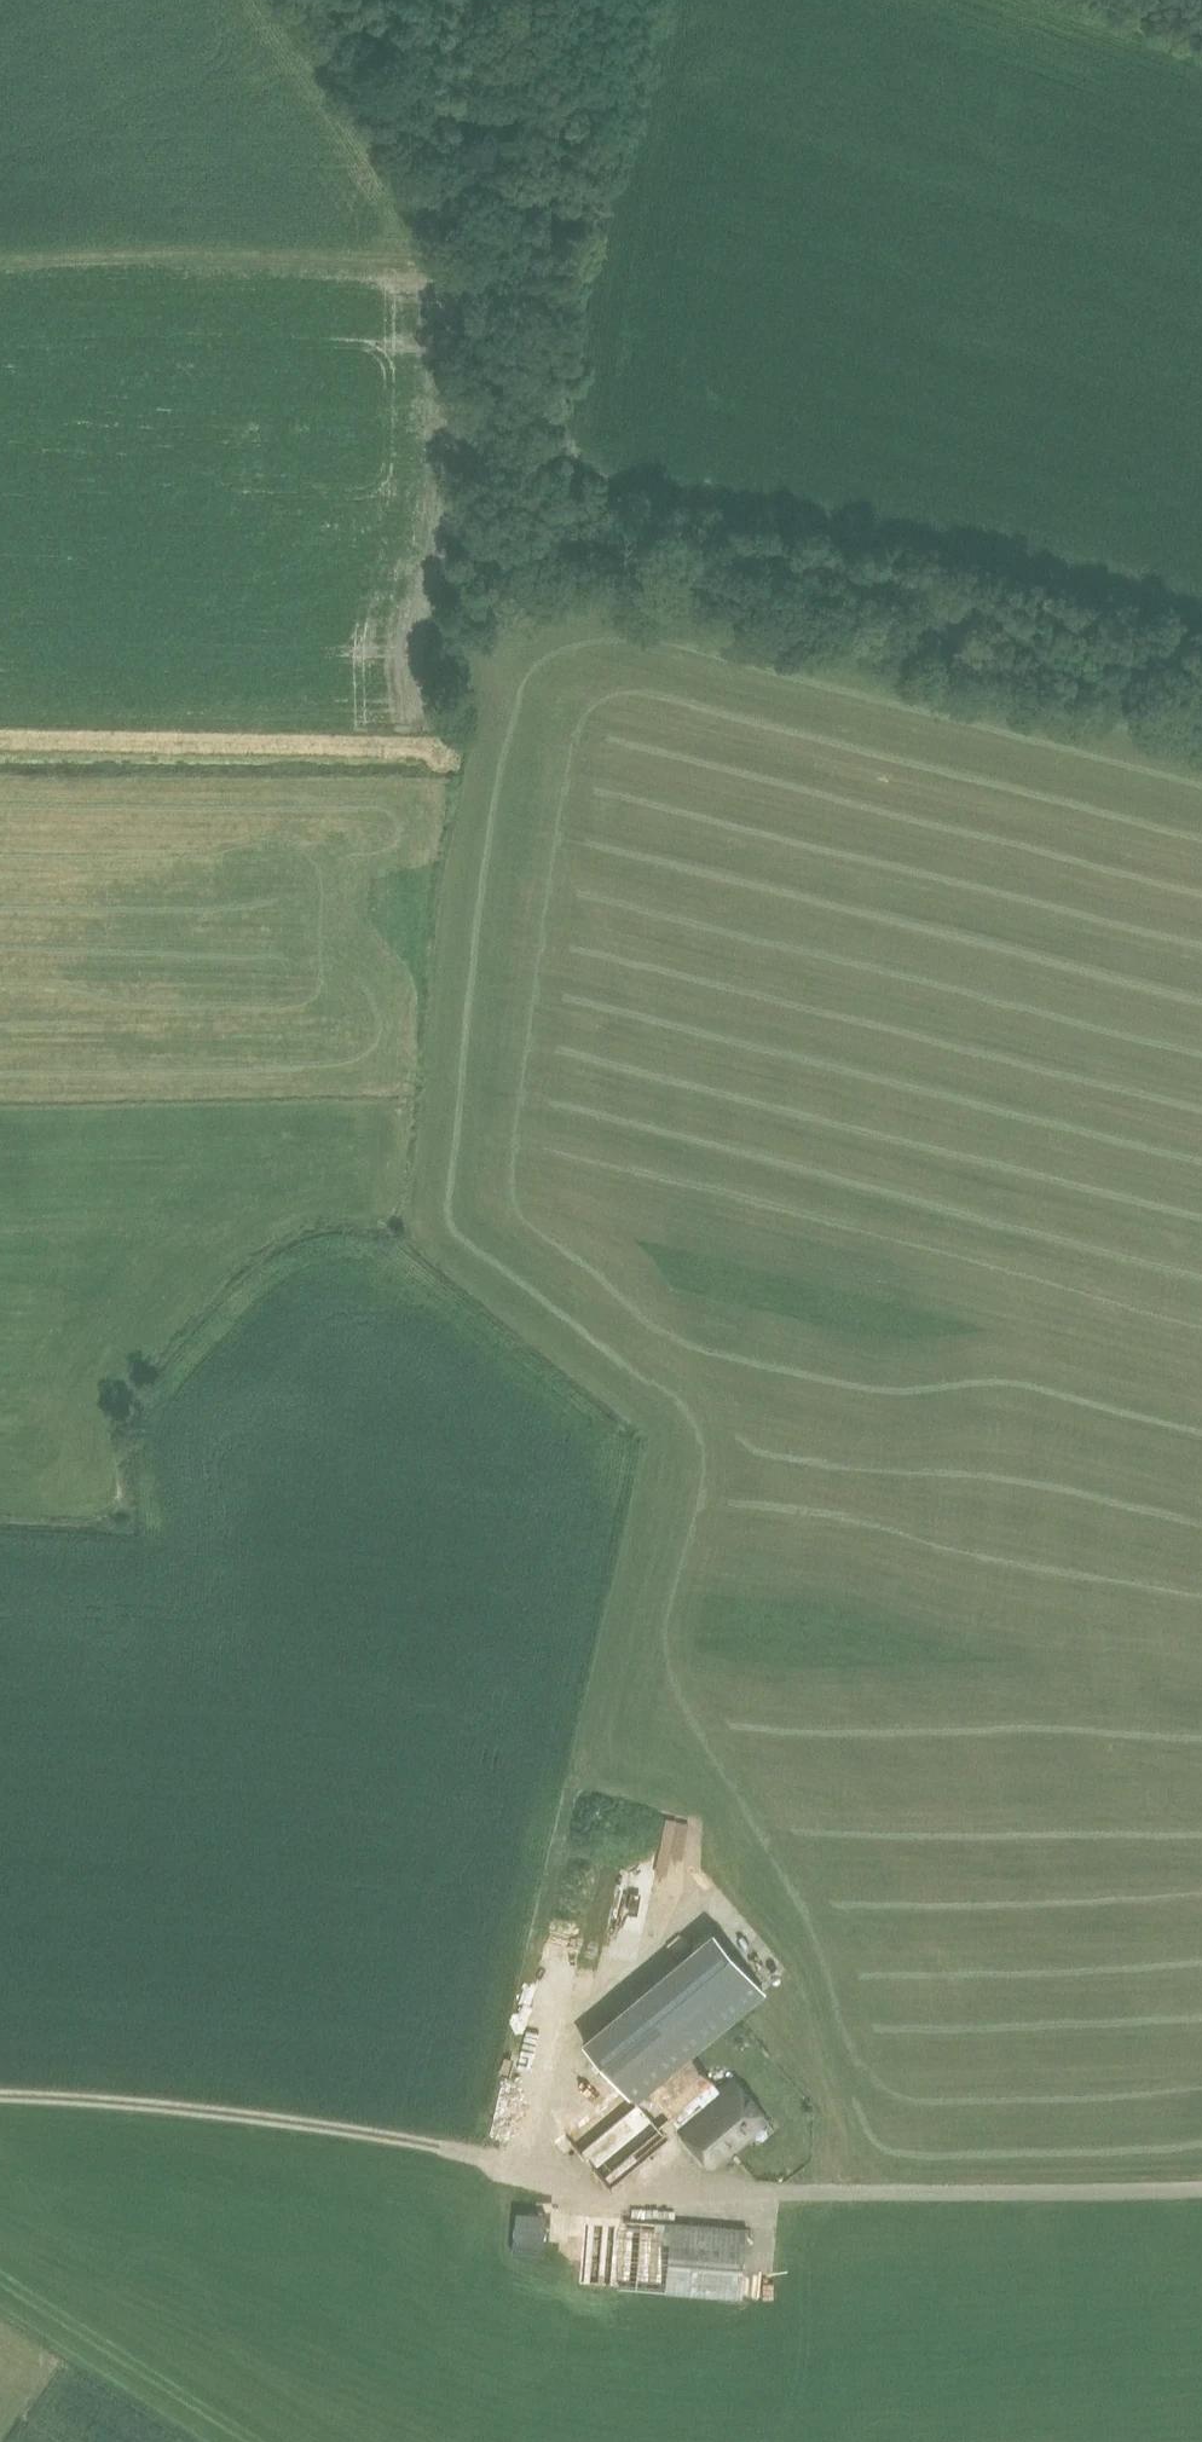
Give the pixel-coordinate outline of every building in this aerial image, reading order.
[(580,2039),(618,2084),(564,2130),(612,2187),(671,2136),(661,2124),(672,2115),(679,2123),(721,2087),(692,2052),(765,1990),(712,1928),(580,2039)] [(735,2075),(721,2087),(679,2123),(715,2164),(771,2115),(735,2075)] [(748,2224),(670,2218),(663,2285),(743,2291),(748,2224)]
